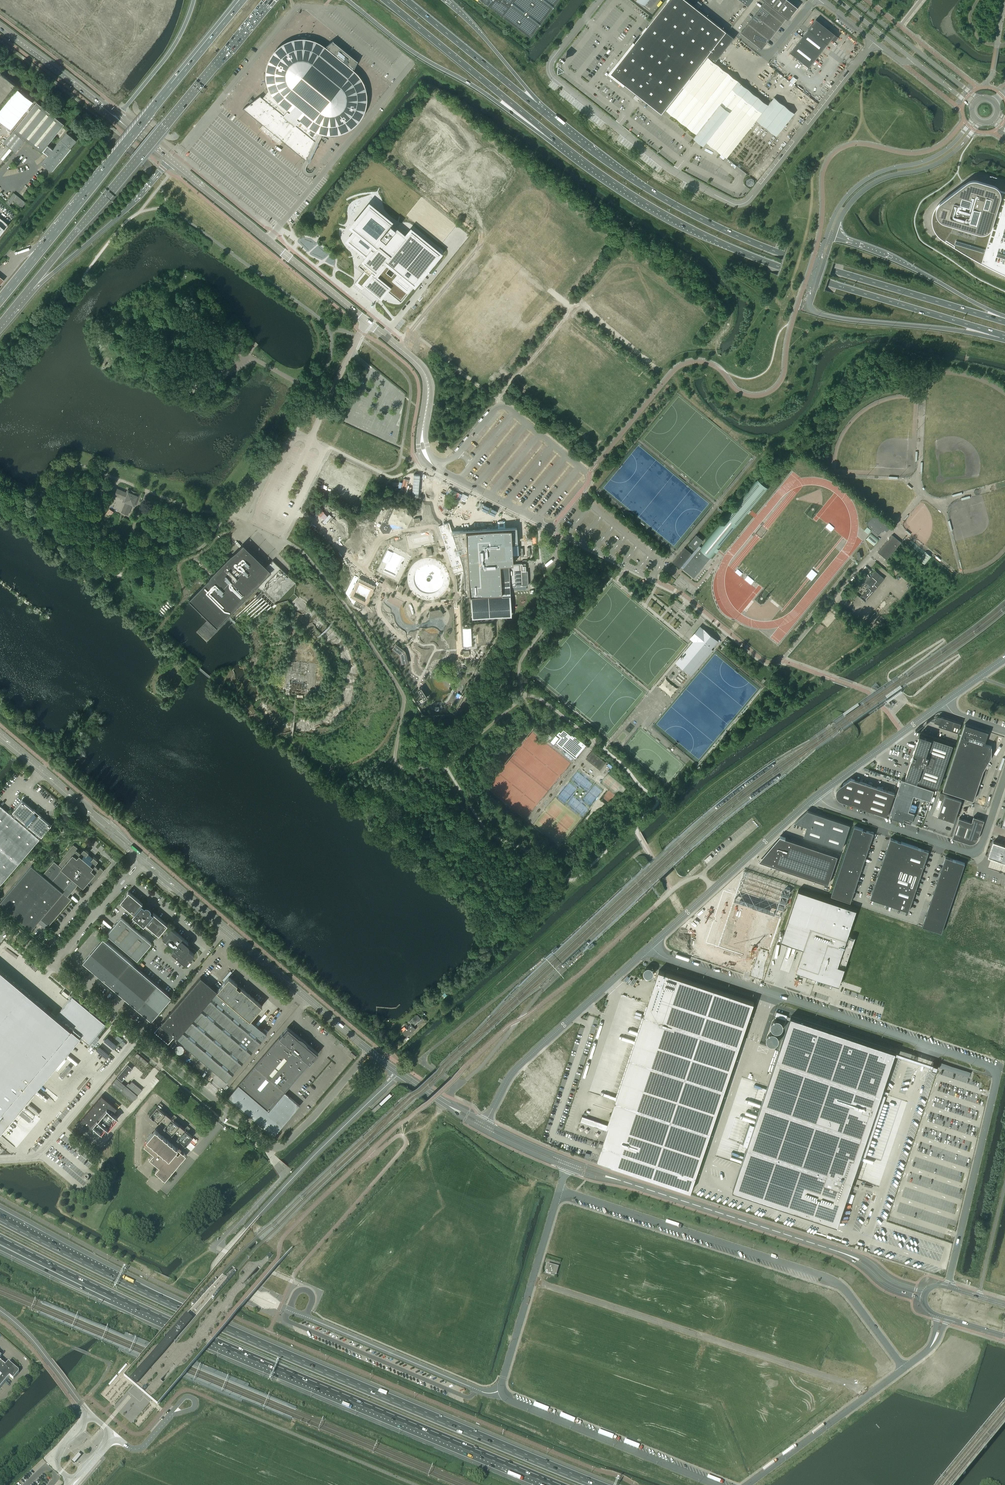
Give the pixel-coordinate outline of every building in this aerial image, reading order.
[(530,37),(558,0),(480,0),(530,37)] [(708,55),(716,61),(734,37),(687,0),(668,0),(635,42),(627,53),(611,73),(625,84),(662,113),(708,55)] [(638,0),(650,10),(657,0),(638,0)] [(786,0),(778,0),(772,7),(775,8),(778,11),(786,0)] [(792,3),(789,0),(786,0),(778,11),(783,15),(792,3)] [(767,2),(765,1),(762,5),(771,12),(775,8),(772,7),(767,2)] [(788,19),(798,7),(792,3),(783,15),(786,18),(788,19)] [(771,12),(762,5),(759,10),(768,17),(771,12)] [(783,22),(786,18),(783,15),(778,11),(775,8),(771,12),(783,22)] [(768,17),(759,10),(755,14),(764,21),(768,17)] [(771,12),(768,17),(780,26),(783,22),(771,12)] [(764,21),(755,14),(752,18),(761,25),(764,21)] [(768,17),(764,21),(776,30),(780,26),(768,17)] [(761,25),(752,18),(749,23),(758,30),(761,25)] [(828,44),(832,39),(835,41),(838,37),(835,34),(830,30),(830,31),(825,28),(826,27),(816,19),(808,29),(790,52),(809,67),(828,44)] [(764,21),(761,25),(773,35),(776,30),(764,21)] [(749,23),(745,27),(749,30),(752,32),(754,34),(758,30),(749,23)] [(761,25),(758,30),(769,39),(773,35),(761,25)] [(758,30),(754,34),(756,35),(759,38),(762,40),(759,45),(762,48),(769,39),(758,30)] [(364,89),(363,84),(360,79),(357,75),(353,71),(351,70),(353,67),(354,68),(358,61),(333,41),(327,45),(328,46),(325,49),(324,48),(322,46),(319,44),(317,43),(314,42),(312,41),(309,40),(306,40),(304,40),(300,40),(300,38),(299,38),(299,40),(293,41),(287,43),(283,45),(280,47),(278,48),(276,50),(274,52),(273,55),(271,57),(270,59),(269,62),(267,67),(266,73),(267,78),(267,80),(265,80),(267,80),(267,84),(269,89),(262,98),(260,96),(243,109),(308,162),(309,163),(318,143),(315,141),(323,133),(328,133),(332,133),(332,135),(333,135),(333,133),(334,133),(339,132),(344,131),(349,128),(354,125),(358,121),(361,116),(363,111),(365,106),(366,100),(365,95),(365,93),(367,93),(365,93),(364,89)] [(768,104),(708,57),(666,110),(697,134),(698,132),(703,136),(708,140),(706,142),(727,158),(756,120),(777,136),(795,113),(774,97),(768,104)] [(15,85),(0,72),(0,103),(15,85)] [(47,145),(64,124),(36,102),(14,130),(26,140),(41,153),(42,151),(48,155),(41,163),(51,171),(76,140),(67,132),(53,149),(47,145)] [(16,152),(26,140),(14,130),(4,143),(16,152)] [(1004,191),(1003,191),(1002,190),(1001,190),(1000,189),(999,188),(998,187),(997,186),(996,186),(995,185),(994,185),(978,180),(976,179),(974,179),(972,179),(971,180),(969,180),(968,181),(966,182),(941,202),(939,203),(937,205),(936,206),(935,208),(934,210),(933,212),(932,215),(932,217),(932,219),(932,221),(932,223),(933,225),(933,227),(934,229),(935,232),(937,234),(938,236),(940,237),(942,239),(945,241),(949,244),(954,247),(959,250),(964,253),(969,256),(973,258),(977,261),(982,263),(986,265),(990,267),(995,270),(999,272),(1004,274),(1004,275),(1004,191)] [(26,202),(14,193),(6,202),(9,205),(13,201),(22,208),(26,202)] [(356,230),(348,240),(367,256),(358,266),(365,272),(364,274),(359,280),(357,282),(360,284),(363,286),(364,284),(380,297),(386,289),(401,301),(419,279),(421,280),(423,277),(421,276),(439,254),(411,230),(407,235),(397,227),(392,222),(391,223),(388,220),(383,216),(384,215),(374,207),(373,208),(369,205),(352,226),(356,230)] [(199,378),(197,368),(187,369),(189,379),(199,378)] [(692,554),(681,567),(683,568),(687,572),(688,571),(694,576),(709,557),(711,559),(711,558),(717,552),(719,549),(738,525),(748,513),(751,510),(767,490),(765,488),(766,486),(759,480),(758,482),(755,480),(754,482),(727,516),(706,541),(701,547),(699,545),(704,540),(699,536),(697,534),(689,543),(696,549),(692,553),(692,554)] [(134,506),(138,495),(128,491),(127,494),(117,490),(115,495),(124,499),(123,501),(126,502),(122,512),(127,514),(131,505),(134,506)] [(395,507),(390,505),(380,526),(383,532),(389,531),(391,526),(388,522),(395,507)] [(877,537),(887,525),(875,514),(866,524),(872,529),(871,531),(877,537)] [(498,529),(451,531),(462,564),(463,572),(465,594),(465,596),(470,595),(470,603),(472,603),(473,617),(510,615),(508,587),(509,587),(509,586),(528,585),(527,571),(526,571),(525,563),(521,564),(519,527),(505,528),(505,521),(501,521),(497,521),(498,529)] [(462,564),(451,531),(448,522),(438,526),(451,568),(462,564)] [(878,552),(887,559),(901,542),(892,534),(878,552)] [(257,585),(271,572),(243,544),(189,599),(217,626),(257,585)] [(692,553),(685,547),(673,562),(680,568),(681,567),(692,554),(692,553)] [(344,564),(343,563),(345,560),(337,557),(334,562),(338,564),(337,567),(340,568),(339,569),(343,571),(344,569),(343,569),(344,567),(343,567),(344,564)] [(865,601),(885,578),(875,570),(866,582),(870,586),(861,597),(865,601)] [(370,594),(371,595),(373,590),(372,590),(374,585),(359,578),(350,596),(351,597),(351,598),(355,600),(363,604),(364,603),(365,603),(366,602),(367,602),(370,598),(369,597),(370,594)] [(440,608),(430,610),(428,617),(443,614),(440,608)] [(695,643),(679,661),(691,671),(721,636),(709,626),(704,631),(700,628),(691,640),(695,643)] [(405,651),(395,643),(391,648),(399,654),(401,664),(407,662),(405,651)] [(427,697),(421,688),(417,690),(423,700),(427,697)] [(943,717),(941,716),(935,720),(934,721),(936,722),(936,723),(938,724),(938,723),(939,723),(939,725),(958,732),(961,723),(943,717)] [(966,724),(965,724),(942,789),(973,800),(984,770),(989,761),(984,759),(992,746),(985,744),(986,739),(988,734),(988,733),(965,725),(966,724)] [(586,745),(581,741),(574,736),(574,737),(571,735),(563,729),(560,732),(559,731),(556,734),(560,737),(554,745),(554,746),(556,742),(561,746),(565,742),(566,743),(564,746),(575,755),(582,747),(583,748),(586,745)] [(906,774),(905,777),(939,788),(953,745),(920,734),(919,736),(924,738),(919,752),(916,751),(915,753),(914,753),(913,753),(912,757),(912,758),(914,759),(913,761),(916,762),(911,776),(906,774)] [(604,763),(591,752),(587,758),(602,770),(608,764),(605,762),(604,763)] [(838,792),(838,793),(838,794),(839,795),(839,796),(840,797),(841,798),(842,798),(842,799),(847,800),(846,802),(887,816),(887,815),(895,792),(851,778),(843,783),(844,785),(841,788),(840,788),(840,789),(839,789),(839,790),(839,791),(838,791),(838,792)] [(902,779),(889,816),(911,824),(915,813),(909,811),(914,795),(931,800),(934,790),(902,779)] [(939,796),(943,798),(938,815),(954,821),(962,799),(940,792),(939,796)] [(40,839),(38,838),(40,835),(42,836),(51,825),(38,814),(38,815),(34,812),(35,811),(22,800),(12,812),(14,813),(12,815),(0,805),(0,884),(1,884),(40,839)] [(850,824),(808,810),(795,822),(807,826),(804,836),(842,848),(850,824)] [(959,818),(953,837),(968,842),(970,843),(971,843),(973,843),(974,842),(975,841),(976,840),(977,839),(978,838),(983,823),(980,822),(981,819),(974,816),(972,822),(959,818)] [(855,826),(831,895),(851,902),(874,832),(855,826)] [(781,836),(762,861),(776,866),(828,884),(838,855),(786,838),(781,836)] [(929,851),(891,838),(870,898),(909,911),(929,851)] [(993,841),(989,856),(990,856),(1004,861),(1004,845),(993,841)] [(79,883),(83,887),(89,880),(93,883),(104,870),(98,865),(97,867),(95,865),(98,861),(93,857),(88,853),(89,852),(84,848),(80,853),(78,850),(79,849),(73,844),(62,857),(64,858),(58,865),(54,861),(42,875),(31,865),(0,902),(31,929),(40,919),(49,926),(71,899),(68,896),(79,883)] [(965,863),(962,862),(946,856),(922,926),(942,932),(965,863)] [(705,922),(691,934),(706,949),(714,941),(714,938),(769,955),(792,889),(742,873),(739,885),(732,883),(727,900),(713,895),(705,922)] [(784,933),(781,941),(804,948),(796,971),(808,975),(839,985),(856,937),(849,934),(857,909),(798,890),(784,933)] [(110,930),(107,934),(137,960),(151,944),(151,943),(139,933),(132,926),(138,919),(144,924),(145,923),(154,931),(159,935),(162,930),(163,931),(164,932),(166,933),(163,938),(175,948),(171,952),(186,965),(194,954),(188,949),(187,948),(187,944),(188,943),(188,942),(171,928),(168,932),(164,929),(167,924),(153,912),(153,913),(150,911),(149,909),(147,907),(146,907),(145,906),(142,904),(143,903),(129,891),(120,901),(134,913),(132,915),(136,918),(130,924),(121,917),(110,930)] [(172,997),(103,938),(83,962),(137,1009),(152,1021),(151,1020),(172,997)] [(81,1037),(89,1044),(106,1024),(72,996),(55,1016),(0,969),(0,1133),(81,1037)] [(582,1116),(580,1121),(606,1130),(596,1159),(691,1191),(754,1002),(659,970),(608,1124),(582,1116)] [(250,1019),(254,1015),(262,1005),(241,987),(240,988),(239,988),(239,987),(238,986),(237,986),(236,985),(237,984),(229,977),(217,990),(201,976),(160,1024),(226,1080),(267,1033),(250,1019)] [(777,1011),(775,1016),(786,1020),(788,1015),(777,1011)] [(791,1016),(733,1190),(838,1225),(895,1054),(933,1066),(932,1068),(936,1070),(938,1065),(933,1064),(896,1051),(791,1016)] [(409,1035),(415,1029),(411,1024),(407,1027),(406,1027),(405,1028),(406,1028),(402,1032),(406,1036),(408,1034),(409,1035)] [(288,1027),(228,1097),(250,1116),(254,1119),(274,1136),(300,1105),(285,1092),(318,1053),(288,1027)] [(176,1052),(177,1052),(179,1053),(180,1053),(182,1052),(183,1052),(184,1050),(184,1049),(184,1047),(183,1046),(182,1045),(181,1044),(179,1044),(178,1045),(177,1045),(176,1046),(175,1048),(175,1049),(176,1050),(176,1052)] [(149,1062),(137,1052),(134,1056),(146,1065),(149,1062)] [(117,1076),(118,1077),(119,1078),(120,1079),(122,1081),(133,1068),(128,1064),(117,1076)] [(132,1101),(142,1089),(132,1081),(127,1086),(116,1077),(113,1081),(111,1083),(132,1101)] [(392,1095),(390,1093),(379,1103),(381,1105),(392,1095)] [(117,1108),(102,1095),(80,1120),(91,1129),(93,1127),(100,1133),(105,1127),(107,1128),(117,1117),(112,1113),(117,1108)] [(381,1106),(378,1103),(372,1109),(374,1112),(381,1106)] [(157,1105),(149,1115),(153,1119),(185,1145),(188,1142),(193,1136),(157,1105)] [(183,1153),(155,1129),(146,1139),(148,1141),(144,1146),(153,1154),(149,1158),(159,1167),(155,1171),(162,1177),(162,1178),(164,1179),(165,1180),(186,1155),(185,1154),(184,1152),(183,1153)] [(555,1275),(558,1268),(548,1265),(546,1272),(555,1275)] [(10,1376),(13,1379),(19,1373),(19,1371),(13,1366),(8,1362),(6,1365),(7,1365),(6,1366),(5,1366),(0,1361),(0,1388),(10,1376)] [(81,1455),(78,1453),(72,1460),(75,1463),(81,1455)]
